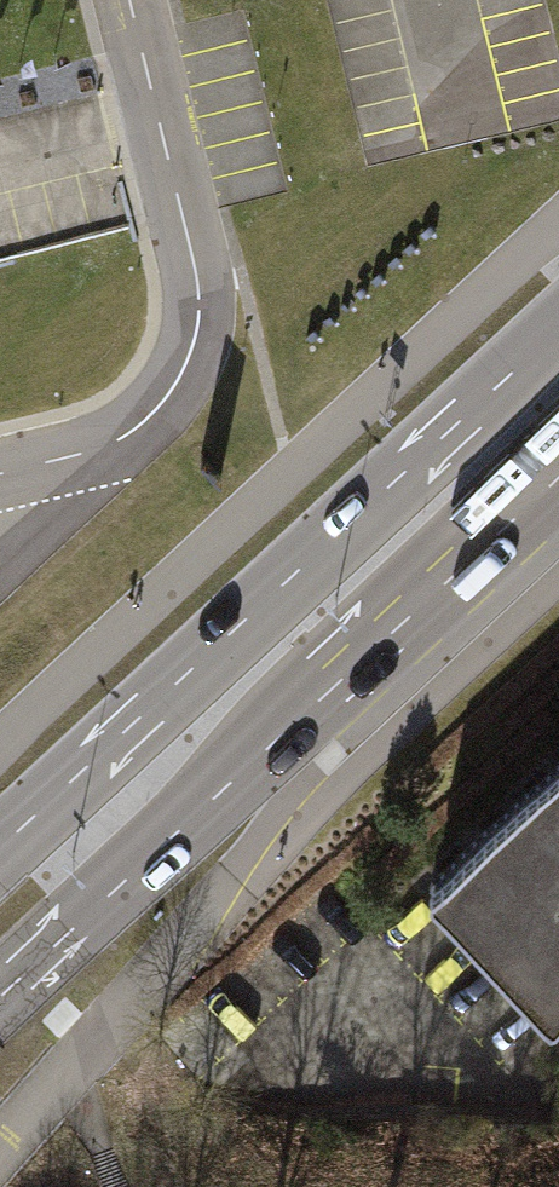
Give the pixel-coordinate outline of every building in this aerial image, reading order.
[(430,892),(558,1023),(558,771),(430,892)]
